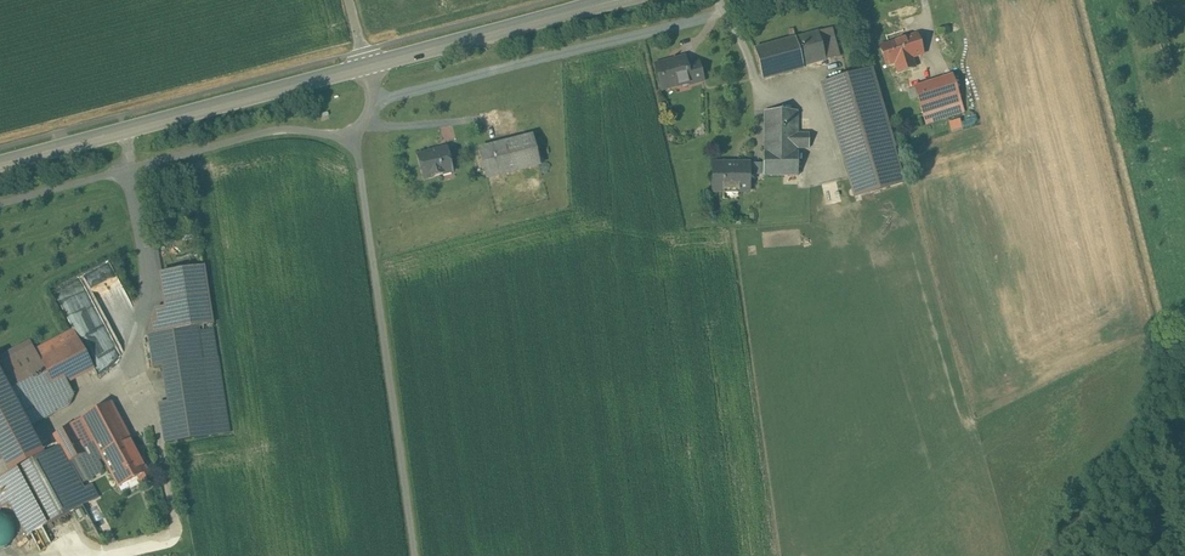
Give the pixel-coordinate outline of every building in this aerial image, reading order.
[(820,33),(796,38),(803,67),(826,62),(820,33)] [(796,35),(753,45),(760,79),(803,70),(803,67),(796,38),(796,35)] [(914,35),(880,46),(886,65),(895,63),(911,57),(920,54),(914,35)] [(683,57),(655,65),(662,89),(689,81),(688,79),(689,79),(685,64),(683,57)] [(911,57),(895,63),(898,73),(914,68),(911,57)] [(697,61),(685,64),(689,79),(688,79),(689,81),(690,84),(702,81),(697,61)] [(871,70),(832,82),(854,158),(893,146),(871,70)] [(952,75),(914,87),(916,96),(922,115),(936,110),(939,119),(964,111),(952,75)] [(914,87),(908,89),(910,98),(916,96),(914,87)] [(795,111),(762,112),(762,149),(795,149),(795,125),(795,111)] [(826,125),(795,125),(795,149),(826,149),(826,125)] [(539,164),(532,136),(479,149),(486,177),(539,164)] [(452,172),(446,148),(418,155),(424,178),(452,172)] [(795,149),(762,149),(762,177),(795,176),(795,149)] [(749,163),(712,163),(712,191),(723,191),(723,190),(737,190),(737,191),(749,191),(749,163)] [(107,311),(131,303),(115,261),(81,274),(86,286),(110,277),(116,293),(104,298),(107,305),(105,305),(107,311)] [(204,267),(160,273),(165,306),(155,308),(148,333),(212,324),(204,267)] [(174,441),(229,433),(212,324),(148,333),(154,367),(163,365),(169,402),(160,403),(166,443),(174,441)] [(73,329),(35,350),(55,389),(66,383),(94,368),(73,329)] [(29,427),(53,414),(43,395),(55,389),(35,350),(30,340),(0,356),(0,373),(29,427)] [(9,474),(44,455),(29,427),(0,373),(0,456),(9,474)] [(55,389),(43,395),(53,414),(69,405),(73,396),(66,383),(55,389)] [(130,439),(111,403),(54,434),(60,446),(44,455),(9,474),(0,479),(0,507),(1,508),(11,503),(28,534),(98,496),(92,485),(84,489),(81,483),(89,479),(84,468),(98,460),(103,457),(101,454),(130,439)] [(147,471),(130,439),(101,454),(103,457),(119,487),(137,477),(142,485),(154,479),(149,470),(147,471)] [(98,460),(84,468),(89,479),(100,473),(102,467),(98,460)] [(10,510),(0,514),(0,544),(21,536),(10,510)]
